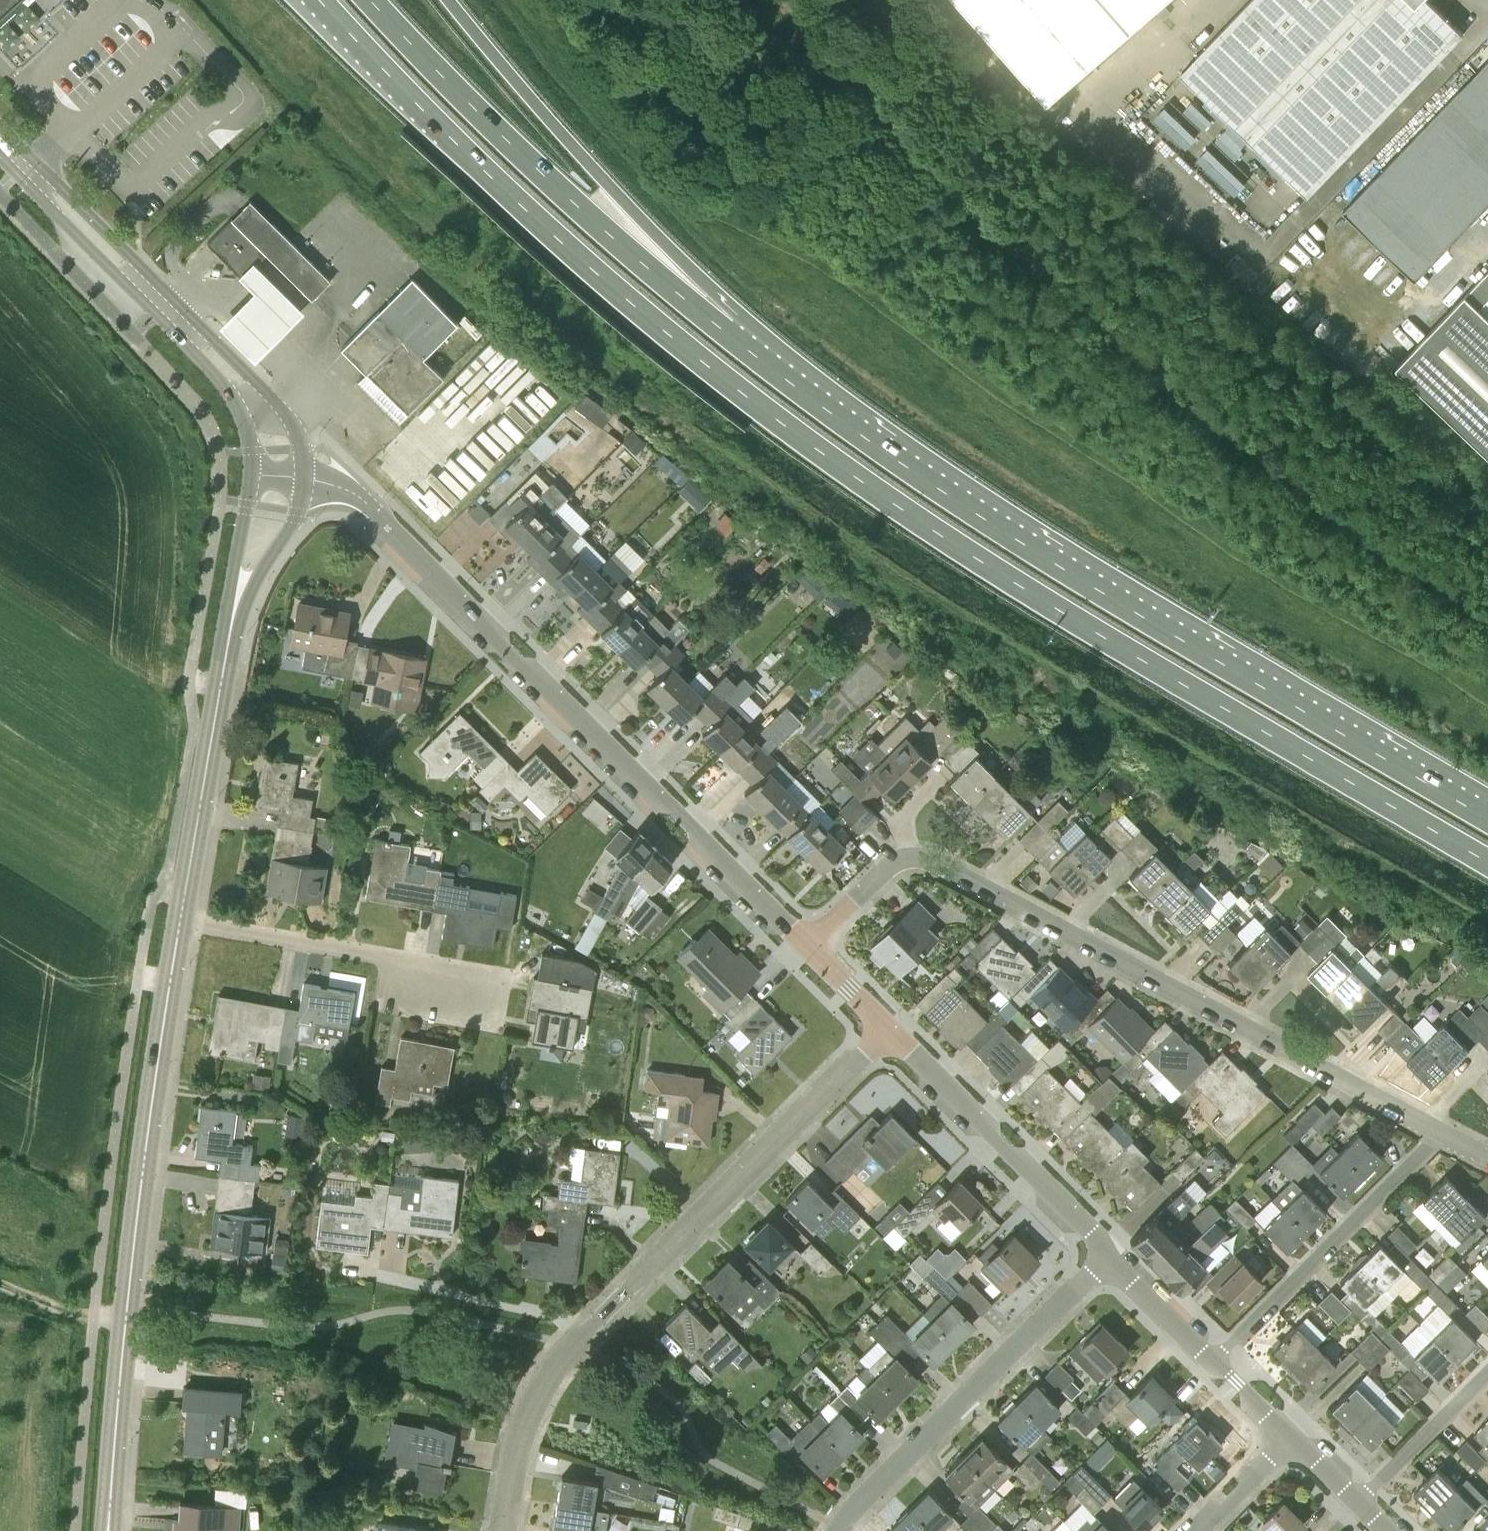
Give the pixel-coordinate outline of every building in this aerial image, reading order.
[(20,0),(0,0),(0,19),(20,0)] [(1036,100),(1151,0),(950,0),(1036,100)] [(1466,38),(1426,0),(1257,0),(1182,79),(1310,201),(1448,57),(1466,38)] [(1487,208),(1487,64),(1344,215),(1416,284),(1487,208)] [(266,254),(312,299),(322,290),(331,280),(250,200),(239,211),(231,219),(266,254)] [(256,264),(266,254),(231,219),(207,243),(242,277),(256,264)] [(254,290),(222,322),(256,356),(302,311),(256,264),(242,277),(254,290)] [(1487,316),(1487,269),(1464,293),(1487,316)] [(397,422),(442,377),(422,358),(457,322),(412,277),(341,349),(365,372),(355,381),(397,422)] [(1464,293),(1394,365),(1487,457),(1487,316),(1464,293)] [(542,422),(559,394),(541,383),(525,412),(542,422)] [(602,427),(612,413),(585,393),(575,407),(602,427)] [(521,416),(509,423),(517,440),(529,434),(521,416)] [(633,431),(623,442),(635,453),(645,442),(633,431)] [(521,541),(557,507),(565,500),(568,497),(552,481),(543,490),(530,477),(506,500),(517,511),(504,524),(521,541)] [(689,479),(678,490),(687,499),(698,487),(689,479)] [(438,520),(457,507),(441,484),(421,497),(438,520)] [(542,573),(581,533),(557,507),(521,541),(521,542),(532,552),(526,557),(542,573)] [(749,523),(742,531),(749,538),(757,531),(749,523)] [(596,569),(607,558),(581,533),(566,548),(542,573),(556,587),(562,582),(573,593),(596,569)] [(617,599),(628,588),(621,581),(632,569),(614,551),(607,558),(596,569),(573,593),(582,602),(577,607),(593,624),(617,599)] [(771,562),(764,556),(755,566),(761,572),(771,562)] [(833,587),(823,600),(833,607),(842,594),(833,587)] [(642,625),(654,613),(637,596),(636,597),(628,588),(617,599),(593,624),(600,631),(618,649),(642,625)] [(349,613),(298,603),(291,638),(306,641),(302,666),(324,671),(325,665),(338,668),(337,673),(349,675),(356,640),(344,638),(349,613)] [(651,667),(675,644),(679,639),(669,629),(669,628),(654,613),(642,625),(618,649),(635,666),(643,658),(651,667)] [(356,640),(349,675),(376,681),(373,701),(415,709),(425,653),(356,640)] [(901,648),(893,640),(885,648),(894,656),(901,648)] [(665,705),(688,681),(672,665),(684,653),(675,644),(651,667),(659,674),(646,686),(665,705)] [(771,651),(763,659),(769,664),(776,656),(771,651)] [(702,718),(725,694),(714,683),(702,695),(688,681),(665,705),(681,721),(694,709),(702,718)] [(725,694),(702,718),(709,725),(702,733),(720,751),(744,726),(726,709),(733,702),(725,694)] [(478,789),(508,760),(459,711),(419,751),(444,776),(467,753),(481,766),(471,776),(481,785),(478,789)] [(745,776),(769,752),(761,744),(773,732),(756,714),(744,726),(720,751),(745,776)] [(876,744),(911,779),(940,750),(922,732),(924,729),(914,720),(912,722),(905,715),(876,744)] [(951,761),(969,742),(959,732),(941,751),(951,761)] [(968,799),(993,774),(974,756),(978,752),(969,742),(951,761),(960,770),(950,780),(968,799)] [(893,796),(911,779),(876,744),(869,752),(878,762),(869,772),(867,770),(859,778),(840,760),(831,769),(866,804),(884,787),(893,796)] [(382,754),(375,747),(365,757),(372,765),(382,754)] [(508,760),(478,789),(488,799),(504,784),(519,799),(526,793),(546,813),(572,788),(535,751),(517,769),(508,760)] [(762,810),(785,786),(767,768),(776,759),(769,752),(745,776),(752,783),(744,792),(762,810)] [(277,825),(313,831),(315,816),(309,815),(312,798),(292,794),(298,762),(263,755),(254,807),(279,811),(277,825)] [(987,818),(1019,785),(1019,784),(1011,792),(993,774),(968,799),(987,818)] [(1019,785),(987,818),(1005,835),(1041,798),(1023,781),(1019,785)] [(788,834),(810,811),(785,786),(762,810),(779,827),(780,826),(788,834)] [(363,798),(376,805),(381,794),(368,787),(363,798)] [(846,802),(867,824),(876,814),(866,804),(855,793),(846,802)] [(471,801),(480,810),(482,811),(488,805),(477,795),(471,801)] [(461,806),(459,800),(450,805),(453,810),(461,806)] [(1028,848),(1047,830),(1067,809),(1058,800),(1019,839),(1028,848)] [(859,832),(867,824),(846,802),(838,811),(859,832)] [(481,828),(480,810),(470,811),(471,828),(481,828)] [(1074,820),(1056,837),(1091,876),(1120,846),(1138,828),(1122,810),(1115,817),(1113,816),(1092,838),(1074,820)] [(804,852),(827,829),(810,811),(788,834),(787,835),(804,852)] [(310,844),(313,831),(277,825),(265,892),(321,901),(327,867),(307,863),(310,849),(311,849),(312,844),(310,844)] [(633,876),(657,847),(638,828),(614,856),(620,863),(606,889),(575,946),(587,953),(610,911),(613,912),(633,876)] [(1129,856),(1148,837),(1138,828),(1120,846),(1129,856)] [(827,829),(804,852),(821,870),(845,846),(827,829)] [(1047,830),(1028,848),(1037,857),(1055,838),(1047,830)] [(1073,894),(1091,876),(1056,837),(1055,838),(1037,857),(1073,894)] [(1148,894),(1172,870),(1154,852),(1158,848),(1148,837),(1129,856),(1140,866),(1130,876),(1148,894)] [(433,909),(440,869),(425,866),(423,881),(404,878),(410,844),(375,838),(364,897),(433,909)] [(633,876),(613,912),(619,916),(628,900),(635,906),(649,889),(650,890),(672,863),(657,847),(633,876)] [(1194,868),(1203,859),(1193,849),(1184,859),(1194,868)] [(440,869),(433,909),(445,911),(441,937),(493,946),(499,911),(466,905),(469,885),(452,882),(454,871),(440,869)] [(1166,912),(1190,888),(1172,870),(1148,894),(1166,912)] [(1037,884),(1027,873),(1019,880),(1029,891),(1037,884)] [(1184,931),(1209,907),(1218,915),(1226,907),(1198,880),(1190,888),(1166,912),(1184,931)] [(1323,880),(1314,889),(1321,895),(1329,886),(1323,880)] [(639,932),(661,906),(646,893),(624,920),(639,932)] [(1207,943),(1226,925),(1243,908),(1234,899),(1226,907),(1218,915),(1198,934),(1207,943)] [(898,974),(936,935),(925,925),(932,918),(915,901),(870,947),(874,950),(871,953),(881,962),(883,960),(898,974)] [(1364,954),(1365,952),(1357,944),(1349,953),(1338,944),(1347,934),(1328,915),(1319,924),(1328,933),(1309,952),(1319,962),(1309,973),(1327,991),(1352,966),(1353,966),(1364,954)] [(1305,918),(1294,928),(1304,938),(1315,927),(1305,918)] [(1271,971),(1299,942),(1300,941),(1281,923),(1271,933),(1265,927),(1246,946),(1271,971)] [(1328,933),(1319,924),(1318,924),(1315,927),(1304,938),(1300,942),(1300,941),(1299,942),(1309,952),(1328,933)] [(1226,925),(1207,943),(1217,953),(1235,934),(1226,925)] [(963,955),(1008,998),(1035,971),(1001,936),(999,937),(990,928),(963,955)] [(726,1022),(753,996),(743,986),(753,977),(707,931),(697,941),(694,938),(677,955),(708,985),(703,991),(723,1011),(719,1015),(726,1022)] [(1374,963),(1383,954),(1373,945),(1365,952),(1364,954),(1374,963)] [(1253,989),(1271,971),(1246,946),(1228,964),(1253,989)] [(1470,959),(1457,947),(1449,954),(1448,961),(1459,971),(1470,959)] [(1123,1060),(1150,1033),(1106,988),(1093,1001),(1049,957),(1035,971),(1008,998),(1007,999),(1017,1009),(1017,1008),(1031,994),(1066,1029),(1058,1037),(1067,1046),(1075,1037),(1088,1025),(1123,1060)] [(962,974),(953,965),(915,1002),(952,1043),(954,1041),(959,1047),(965,1041),(986,1019),(952,984),(962,974)] [(1345,1009),(1370,984),(1352,966),(1327,991),(1345,1009)] [(584,1031),(592,987),(533,976),(525,1020),(534,1022),(530,1041),(542,1043),(539,1057),(561,1061),(564,1047),(572,1048),(576,1029),(584,1031)] [(280,1041),(280,1048),(279,1055),(292,1057),(294,1044),(295,1037),(312,1040),(313,1031),(346,1036),(354,991),(302,982),(298,1007),(286,1005),(280,1041)] [(1370,984),(1345,1009),(1365,1027),(1389,1002),(1371,983),(1370,984)] [(280,1041),(286,1005),(217,993),(207,1052),(243,1058),(255,1059),(258,1039),(266,1040),(265,1046),(280,1048),(280,1041)] [(1487,1011),(1487,994),(1480,1003),(1480,1004),(1487,1011)] [(753,996),(726,1022),(735,1030),(739,1026),(750,1037),(734,1053),(754,1073),(792,1035),(753,996)] [(1001,1023),(1017,1009),(1007,999),(986,1019),(965,1041),(989,1065),(988,1065),(1003,1079),(1010,1086),(1040,1055),(1039,1055),(1036,1058),(1001,1023)] [(1480,1004),(1469,1015),(1486,1032),(1480,1038),(1487,1047),(1487,1011),(1480,1004)] [(654,1005),(641,1005),(641,1017),(653,1017),(654,1005)] [(1415,1012),(1410,1007),(1400,1016),(1406,1022),(1415,1012)] [(1460,1007),(1455,1013),(1425,1042),(1450,1067),(1480,1038),(1486,1032),(1469,1015),(1460,1007)] [(1387,1040),(1406,1022),(1400,1016),(1396,1012),(1378,1030),(1387,1040)] [(1180,1090),(1208,1063),(1164,1019),(1150,1033),(1123,1060),(1113,1070),(1108,1075),(1117,1083),(1142,1059),(1144,1061),(1147,1058),(1180,1090)] [(1406,1022),(1387,1040),(1396,1048),(1414,1031),(1406,1022)] [(1425,1042),(1414,1031),(1396,1048),(1433,1084),(1450,1067),(1425,1042)] [(446,1085),(454,1046),(400,1036),(394,1068),(381,1065),(374,1101),(389,1104),(390,1095),(409,1099),(410,1089),(431,1093),(433,1082),(446,1085)] [(1064,1050),(1067,1046),(1058,1037),(1040,1055),(1010,1086),(1033,1109),(1047,1123),(1054,1130),(1084,1099),(1083,1098),(1080,1101),(1047,1068),(1063,1058),(1065,1057),(1066,1056),(1066,1054),(1066,1053),(1065,1051),(1064,1050)] [(1208,1063),(1180,1090),(1190,1100),(1203,1086),(1225,1108),(1211,1121),(1224,1134),(1264,1093),(1221,1050),(1208,1063)] [(1112,1070),(1107,1065),(1098,1065),(1092,1071),(1101,1081),(1112,1070)] [(677,1105),(675,1117),(662,1115),(659,1136),(672,1138),(707,1143),(714,1092),(684,1087),(685,1074),(647,1069),(645,1084),(659,1086),(656,1103),(677,1105)] [(269,1075),(253,1073),(252,1086),(268,1088),(269,1075)] [(737,1080),(742,1085),(747,1080),(742,1074),(737,1080)] [(1121,1087),(1117,1083),(1108,1075),(1101,1082),(1084,1099),(1054,1130),(1077,1153),(1090,1167),(1091,1167),(1097,1174),(1124,1146),(1093,1114),(1121,1087)] [(513,1098),(513,1095),(509,1092),(505,1090),(503,1088),(500,1089),(497,1093),(498,1096),(501,1099),(506,1101),(507,1103),(511,1102),(513,1098)] [(1180,1109),(1171,1099),(1159,1111),(1168,1120),(1180,1109)] [(1310,1127),(1325,1112),(1314,1101),(1297,1119),(1298,1120),(1284,1134),(1293,1143),(1310,1127)] [(218,1175),(254,1179),(259,1180),(261,1163),(250,1161),(252,1144),(232,1141),(232,1136),(235,1114),(236,1109),(200,1104),(194,1156),(220,1159),(218,1175)] [(1331,1106),(1325,1112),(1310,1127),(1319,1136),(1340,1115),(1331,1106)] [(915,1137),(890,1112),(867,1135),(859,1127),(825,1162),(843,1180),(870,1151),(885,1166),(915,1137)] [(305,1116),(288,1114),(286,1134),(303,1136),(305,1116)] [(394,1131),(381,1129),(379,1140),(393,1142),(394,1131)] [(1337,1152),(1361,1176),(1380,1156),(1357,1133),(1337,1152)] [(418,1146),(418,1135),(404,1135),(404,1147),(418,1146)] [(1282,1152),(1303,1173),(1312,1163),(1291,1143),(1282,1152)] [(1124,1146),(1097,1174),(1103,1180),(1117,1194),(1132,1209),(1160,1182),(1141,1163),(1124,1146)] [(543,1192),(543,1197),(541,1207),(548,1208),(584,1213),(586,1200),(613,1203),(620,1152),(605,1150),(606,1148),(599,1147),(599,1149),(584,1147),(580,1180),(559,1177),(557,1194),(543,1192)] [(1180,1180),(1203,1156),(1194,1147),(1171,1171),(1180,1180)] [(1294,1181),(1303,1173),(1282,1152),(1272,1162),(1290,1179),(1271,1198),(1281,1208),(1305,1232),(1325,1212),(1294,1181)] [(1341,1195),(1361,1176),(1337,1152),(1318,1171),(1341,1195)] [(1229,1165),(1220,1155),(1210,1165),(1220,1174),(1229,1165)] [(1271,1172),(1266,1168),(1255,1179),(1260,1183),(1271,1172)] [(297,1171),(286,1170),(285,1182),(295,1183),(297,1171)] [(252,1195),(254,1179),(218,1175),(209,1245),(266,1252),(270,1216),(241,1213),(244,1194),(252,1195)] [(388,1191),(384,1227),(452,1235),(458,1179),(423,1175),(421,1188),(402,1185),(389,1183),(388,1191)] [(1441,1220),(1465,1196),(1445,1176),(1421,1200),(1441,1220)] [(824,1198),(806,1180),(785,1201),(813,1229),(827,1215),(843,1232),(862,1214),(835,1187),(824,1198)] [(960,1223),(980,1203),(959,1181),(938,1201),(929,1192),(895,1225),(893,1227),(902,1236),(932,1207),(942,1217),(948,1212),(960,1223)] [(388,1191),(389,1183),(373,1182),(372,1196),(321,1190),(315,1245),(367,1252),(370,1225),(384,1227),(388,1191)] [(1171,1229),(1178,1222),(1176,1220),(1197,1200),(1184,1187),(1129,1240),(1144,1254),(1169,1229),(1171,1229)] [(532,1206),(541,1207),(543,1197),(533,1196),(532,1206)] [(1465,1196),(1441,1220),(1460,1239),(1484,1215),(1465,1196)] [(1246,1228),(1255,1219),(1235,1198),(1226,1207),(1246,1228)] [(1204,1229),(1213,1220),(1220,1213),(1209,1202),(1192,1218),(1204,1229)] [(576,1281),(584,1213),(548,1208),(546,1222),(559,1224),(557,1243),(551,1243),(551,1240),(520,1236),(518,1251),(522,1251),(519,1274),(576,1281)] [(1286,1251),(1305,1232),(1281,1208),(1262,1227),(1286,1251)] [(893,1227),(895,1225),(885,1215),(876,1224),(886,1234),(893,1227)] [(785,1257),(795,1247),(767,1220),(744,1242),(768,1266),(781,1253),(785,1257)] [(1204,1229),(1194,1239),(1161,1271),(1179,1289),(1188,1281),(1196,1290),(1205,1281),(1213,1273),(1204,1265),(1199,1260),(1227,1233),(1213,1220),(1204,1229)] [(1161,1271),(1194,1239),(1183,1227),(1178,1222),(1171,1229),(1169,1229),(1144,1254),(1161,1271)] [(1406,1255),(1417,1244),(1397,1224),(1386,1235),(1406,1255)] [(1007,1287),(1036,1259),(1013,1235),(980,1268),(991,1280),(996,1275),(1007,1287)] [(815,1236),(810,1241),(831,1262),(836,1257),(815,1236)] [(273,1253),(287,1255),(289,1238),(275,1237),(273,1253)] [(820,1273),(831,1262),(810,1241),(799,1253),(820,1273)] [(1358,1263),(1382,1287),(1402,1267),(1378,1243),(1358,1263)] [(1479,1259),(1487,1268),(1487,1250),(1479,1259)] [(1236,1304),(1260,1280),(1233,1253),(1213,1273),(1205,1281),(1220,1296),(1224,1292),(1236,1304)] [(1436,1284),(1456,1263),(1447,1254),(1427,1274),(1436,1284)] [(779,1289),(749,1259),(737,1270),(727,1260),(705,1282),(732,1309),(732,1308),(742,1318),(758,1301),(763,1306),(779,1289)] [(1436,1284),(1427,1274),(1415,1262),(1405,1272),(1427,1293),(1436,1284)] [(1339,1282),(1347,1290),(1339,1298),(1351,1310),(1358,1319),(1368,1309),(1364,1305),(1382,1287),(1358,1263),(1339,1282)] [(1436,1284),(1445,1292),(1465,1272),(1456,1263),(1436,1284)] [(966,1299),(958,1291),(946,1279),(933,1266),(923,1276),(941,1294),(957,1308),(966,1299)] [(946,1279),(958,1291),(963,1286),(951,1274),(946,1279)] [(958,1291),(966,1299),(981,1314),(991,1303),(968,1281),(963,1286),(958,1291)] [(1457,1304),(1445,1292),(1436,1284),(1427,1293),(1447,1314),(1457,1304)] [(1340,1320),(1351,1310),(1339,1298),(1331,1290),(1321,1300),(1340,1320)] [(971,1323),(957,1308),(941,1294),(923,1313),(929,1319),(952,1342),(971,1323)] [(1487,1328),(1487,1316),(1474,1302),(1464,1312),(1484,1332),(1487,1328)] [(720,1346),(731,1358),(743,1369),(744,1368),(762,1363),(719,1320),(710,1328),(685,1303),(664,1322),(690,1348),(706,1364),(707,1363),(705,1361),(720,1346)] [(1380,1340),(1389,1331),(1368,1309),(1358,1319),(1370,1331),(1380,1340)] [(1292,1369),(1316,1345),(1297,1326),(1306,1316),(1302,1312),(1291,1322),(1295,1326),(1272,1349),(1292,1369)] [(920,1349),(911,1338),(904,1332),(904,1331),(901,1328),(886,1313),(877,1322),(911,1357),(920,1349)] [(1432,1336),(1456,1360),(1475,1340),(1452,1317),(1432,1336)] [(929,1319),(911,1338),(920,1349),(933,1362),(952,1342),(929,1319)] [(903,1365),(911,1357),(877,1322),(868,1331),(885,1348),(867,1366),(897,1396),(916,1378),(903,1365)] [(1128,1349),(1102,1323),(1091,1333),(1089,1331),(1069,1351),(1079,1361),(1087,1353),(1106,1372),(1128,1349)] [(846,1331),(840,1338),(847,1345),(853,1338),(846,1331)] [(1359,1361),(1380,1340),(1370,1331),(1349,1351),(1359,1361)] [(1380,1340),(1388,1349),(1400,1359),(1409,1351),(1389,1331),(1380,1340)] [(1436,1380),(1456,1360),(1432,1336),(1412,1356),(1436,1380)] [(1368,1369),(1388,1349),(1380,1340),(1359,1361),(1368,1369)] [(817,1352),(810,1345),(800,1355),(806,1362),(817,1352)] [(1316,1345),(1292,1369),(1311,1388),(1335,1364),(1316,1345)] [(711,1378),(696,1362),(688,1369),(704,1385),(711,1378)] [(1060,1390),(1073,1377),(1057,1362),(1044,1374),(1060,1390)] [(877,1416),(897,1396),(867,1366),(866,1365),(856,1375),(864,1383),(854,1393),(845,1384),(836,1393),(862,1419),(871,1410),(877,1416)] [(1417,1401),(1429,1388),(1409,1368),(1397,1381),(1417,1401)] [(1082,1412),(1094,1424),(1111,1407),(1127,1423),(1138,1413),(1146,1422),(1174,1395),(1152,1373),(1129,1397),(1113,1381),(1082,1412)] [(1080,1389),(1071,1380),(1062,1389),(1071,1399),(1080,1389)] [(1017,1402),(1042,1427),(1060,1409),(1035,1384),(1017,1402)] [(1350,1428),(1375,1404),(1355,1384),(1330,1408),(1350,1428)] [(240,1411),(241,1389),(184,1385),(183,1406),(186,1407),(183,1450),(222,1453),(225,1410),(240,1411)] [(767,1393),(761,1399),(766,1405),(772,1399),(767,1393)] [(817,1412),(810,1421),(841,1452),(860,1433),(854,1427),(862,1419),(836,1393),(828,1401),(837,1409),(825,1421),(817,1412)] [(1023,1445),(1042,1427),(1017,1402),(999,1420),(1023,1445)] [(1375,1404),(1350,1428),(1369,1447),(1394,1423),(1375,1404)] [(1094,1424),(1082,1412),(1077,1407),(1068,1416),(1085,1433),(1094,1424)] [(1475,1432),(1485,1441),(1477,1450),(1487,1460),(1487,1461),(1487,1418),(1475,1432)] [(423,1425),(392,1419),(384,1461),(415,1467),(412,1487),(441,1492),(453,1429),(440,1426),(424,1421),(423,1425)] [(822,1472),(841,1452),(810,1421),(809,1420),(789,1439),(775,1423),(766,1433),(784,1451),(792,1442),(799,1449),(800,1449),(822,1472)] [(1095,1424),(1100,1430),(1105,1425),(1099,1420),(1095,1424)] [(1207,1431),(1196,1420),(1164,1451),(1164,1452),(1151,1464),(1177,1490),(1188,1479),(1175,1466),(1186,1455),(1197,1467),(1208,1456),(1209,1458),(1212,1455),(1211,1453),(1222,1442),(1209,1429),(1207,1431)] [(1097,1430),(1091,1435),(1099,1443),(1105,1437),(1097,1430)] [(995,1488),(1014,1470),(981,1438),(963,1455),(988,1480),(995,1488)] [(1477,1470),(1487,1460),(1477,1450),(1466,1439),(1456,1449),(1477,1470)] [(1110,1440),(1092,1459),(1101,1467),(1118,1448),(1110,1440)] [(617,1447),(607,1444),(603,1457),(613,1460),(617,1447)] [(1022,1462),(1040,1479),(1049,1470),(1032,1452),(1022,1462)] [(959,1504),(969,1514),(977,1505),(995,1488),(988,1480),(963,1455),(945,1474),(967,1496),(959,1504)] [(1031,1488),(1040,1479),(1022,1462),(1014,1470),(1031,1488)] [(652,1500),(658,1484),(597,1463),(594,1480),(652,1500)] [(1071,1473),(1075,1477),(1102,1504),(1112,1494),(1081,1464),(1071,1473)] [(1435,1512),(1469,1478),(1468,1477),(1458,1487),(1438,1467),(1414,1491),(1435,1512)] [(556,1503),(587,1508),(589,1493),(595,1493),(597,1482),(561,1476),(556,1503)] [(1093,1513),(1102,1504),(1075,1477),(1066,1487),(1093,1513)] [(1487,1497),(1469,1478),(1435,1512),(1453,1530),(1454,1530),(1486,1501),(1487,1503),(1487,1497)] [(1053,1492),(1050,1488),(1045,1484),(1040,1489),(1040,1495),(1045,1500),(1053,1492)] [(1143,1527),(1162,1507),(1140,1485),(1120,1505),(1143,1527)] [(970,1515),(961,1524),(928,1491),(909,1510),(931,1530),(986,1530),(970,1515)] [(340,1495),(329,1500),(334,1512),(346,1507),(340,1495)] [(241,1507),(179,1502),(177,1530),(239,1530),(241,1507)] [(1303,1524),(1281,1502),(1262,1521),(1272,1530),(1297,1530),(1303,1524)] [(587,1508),(556,1503),(552,1528),(567,1530),(606,1530),(609,1512),(587,1508)] [(716,1504),(711,1517),(745,1528),(744,1530),(756,1530),(760,1519),(716,1504)] [(995,1524),(977,1505),(969,1514),(970,1515),(986,1530),(988,1530),(995,1524)] [(673,1519),(674,1508),(659,1506),(658,1518),(673,1519)] [(909,1510),(892,1527),(895,1530),(931,1530),(909,1510)] [(1074,1530),(1111,1530),(1096,1516),(1090,1522),(1086,1518),(1074,1530)] [(379,1522),(377,1530),(430,1530),(379,1522)]
